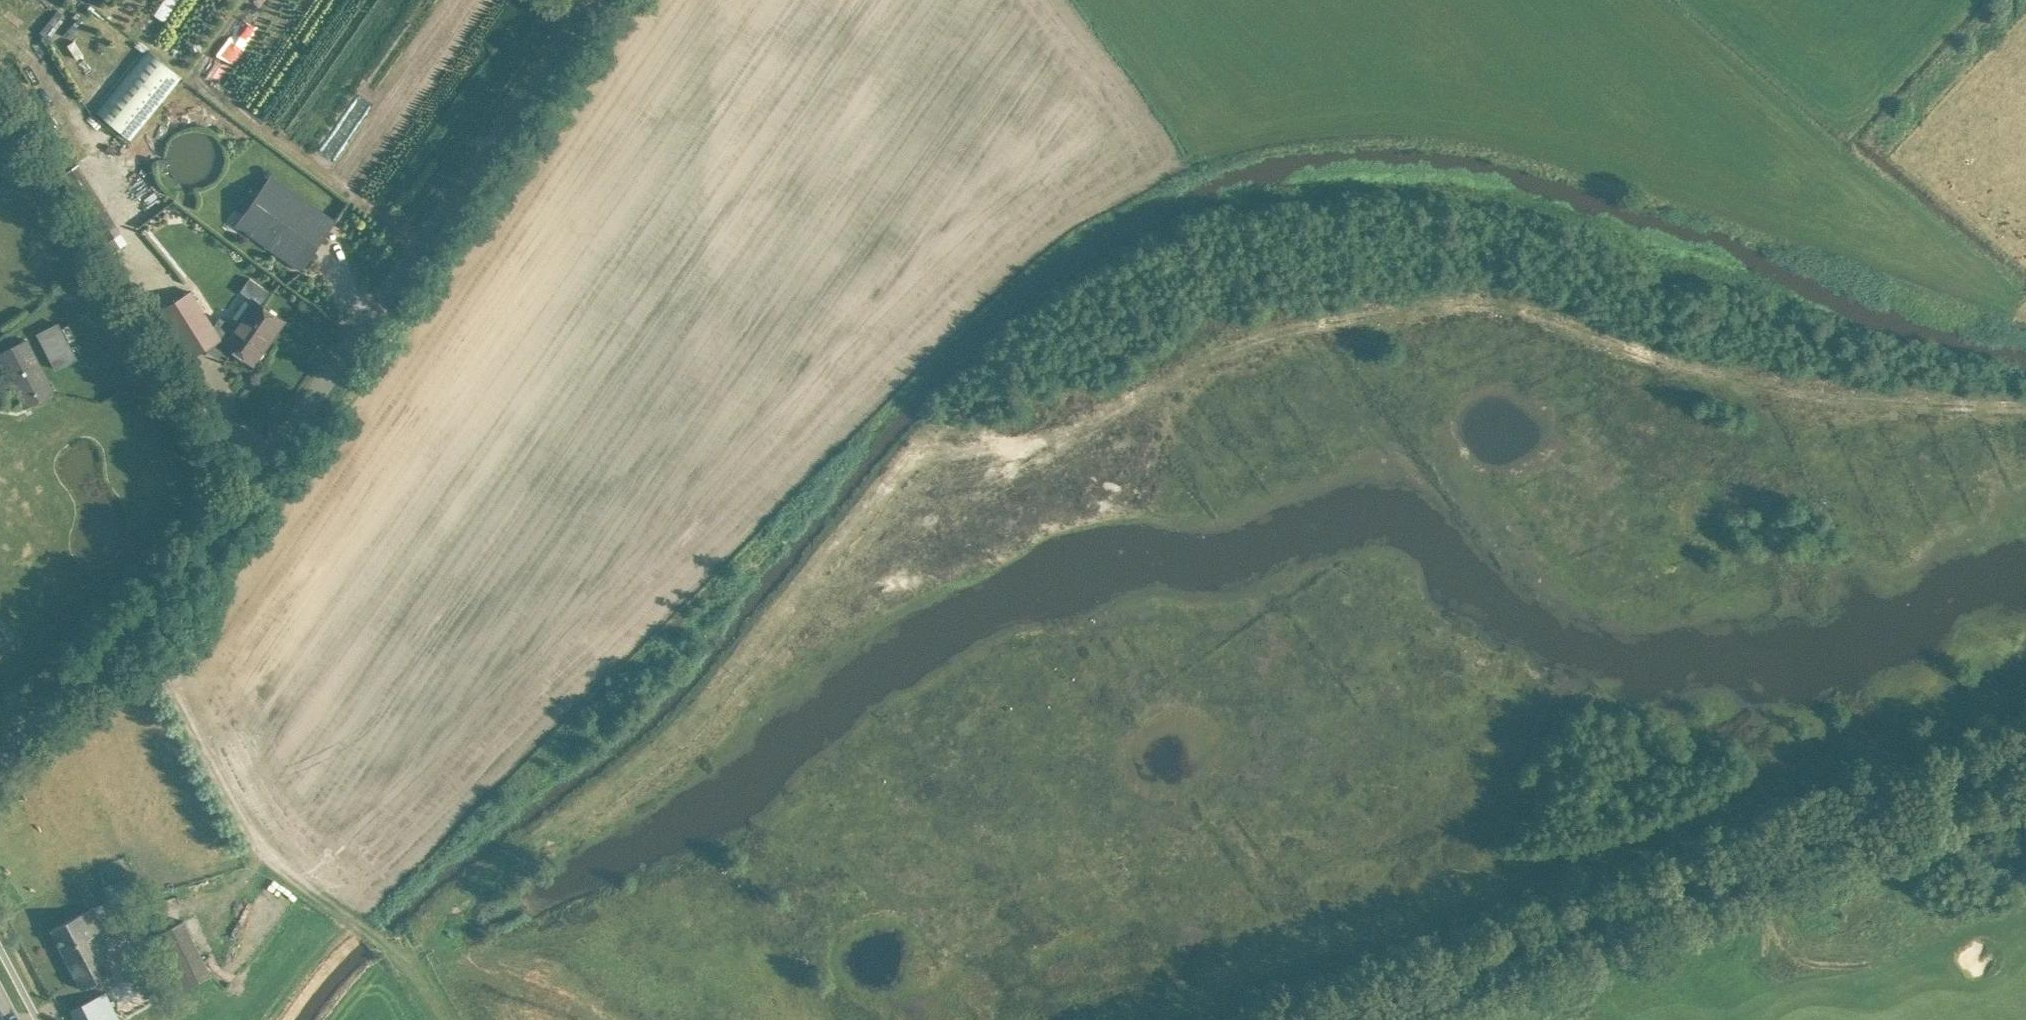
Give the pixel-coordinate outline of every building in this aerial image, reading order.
[(147,50),(96,113),(130,140),(181,77),(147,50)] [(167,161),(172,149),(144,138),(139,150),(167,161)] [(79,162),(59,176),(101,244),(122,231),(79,162)] [(301,270),(336,221),(271,175),(236,224),(301,270)] [(190,291),(160,310),(190,357),(206,347),(220,338),(213,327),(190,291)] [(220,338),(206,347),(220,357),(228,346),(253,363),(264,347),(260,344),(279,318),(262,306),(254,300),(235,326),(221,316),(213,327),(220,338)] [(58,322),(37,333),(37,334),(55,370),(77,358),(59,323),(58,322)] [(55,393),(27,339),(0,353),(0,361),(24,408),(55,393)] [(82,988),(100,979),(112,972),(100,949),(108,945),(99,927),(90,909),(51,929),(82,988)] [(169,994),(211,974),(184,919),(143,941),(169,994)] [(107,991),(93,998),(71,1009),(76,1019),(122,1019),(107,991)]
